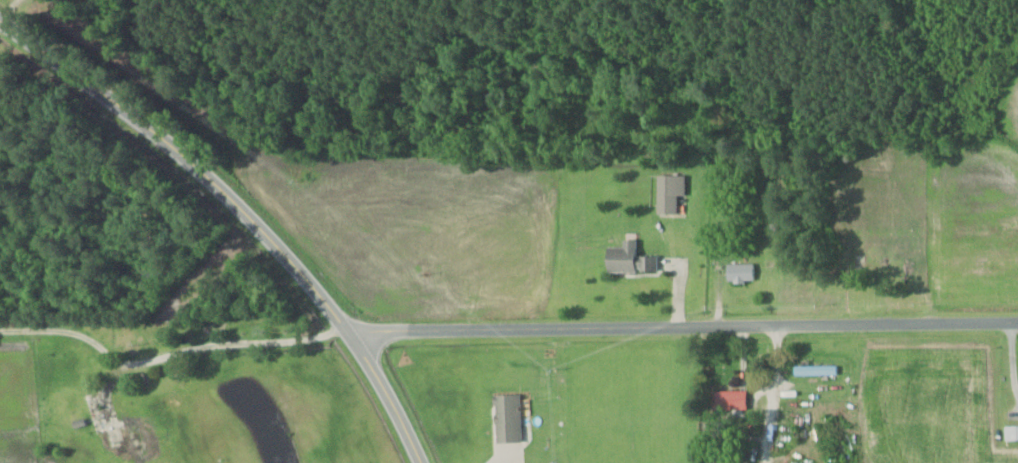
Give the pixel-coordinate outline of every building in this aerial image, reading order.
[(655,215),(679,215),(679,196),(685,196),(685,175),(655,175),(655,215)] [(636,241),(621,241),(621,248),(603,248),(603,272),(655,272),(655,256),(636,256),(636,241)] [(753,282),(753,264),(724,264),(724,282),(753,282)] [(836,367),(792,367),(792,375),(836,375),(836,367)] [(708,409),(743,409),(743,391),(708,391),(708,409)] [(520,443),(520,396),(492,396),(492,443),(520,443)] [(1003,440),(1017,440),(1017,427),(1003,427),(1003,440)]
